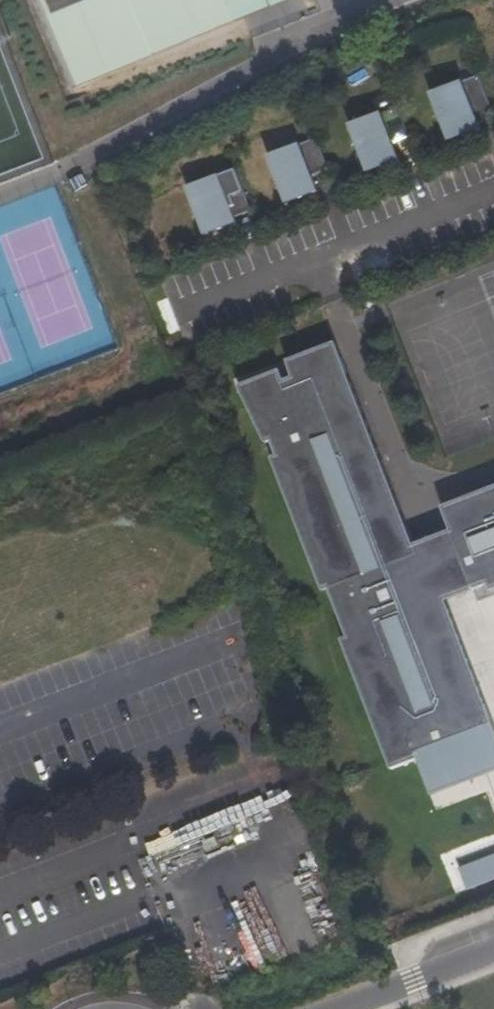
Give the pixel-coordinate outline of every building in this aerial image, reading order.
[(76,86),(237,21),(230,5),(242,0),(40,0),(76,86)] [(462,80),(431,92),(449,140),(481,128),(479,123),(493,117),(493,113),(479,75),(463,81),(462,80)] [(381,113),(380,111),(349,124),(368,172),(399,160),(393,144),(410,138),(398,106),(381,113)] [(300,144),(299,142),(268,155),(286,203),(318,191),(312,176),(328,169),(316,137),(300,144)] [(218,175),(218,174),(186,186),(205,235),(236,222),(234,217),(251,210),(235,169),(218,175)] [(335,341),(287,360),(293,376),(341,358),(335,341)] [(280,369),(242,383),(255,410),(259,409),(272,441),(277,455),(329,588),(347,636),(341,639),(392,769),(418,759),(427,755),(430,761),(432,761),(435,761),(442,760),(447,758),(452,756),(458,752),(462,747),(465,743),(466,738),(458,719),(457,719),(414,611),(445,599),(473,588),(488,582),(492,592),(493,590),(493,489),(443,509),(452,532),(415,547),(404,519),(390,524),(386,515),(400,510),(341,358),(293,376),(284,380),(280,369)] [(259,409),(255,410),(242,383),(238,385),(266,443),(272,441),(259,409)] [(323,591),(329,588),(277,455),(271,457),(323,591)] [(492,592),(488,582),(473,588),(479,602),(493,596),(493,590),(492,592)] [(430,761),(427,755),(418,759),(432,795),(493,772),(493,725),(445,599),(414,611),(457,719),(458,719),(466,738),(465,743),(462,747),(458,752),(452,756),(447,758),(442,760),(435,761),(432,761),(430,761)] [(459,868),(467,890),(493,880),(493,855),(459,868)]
